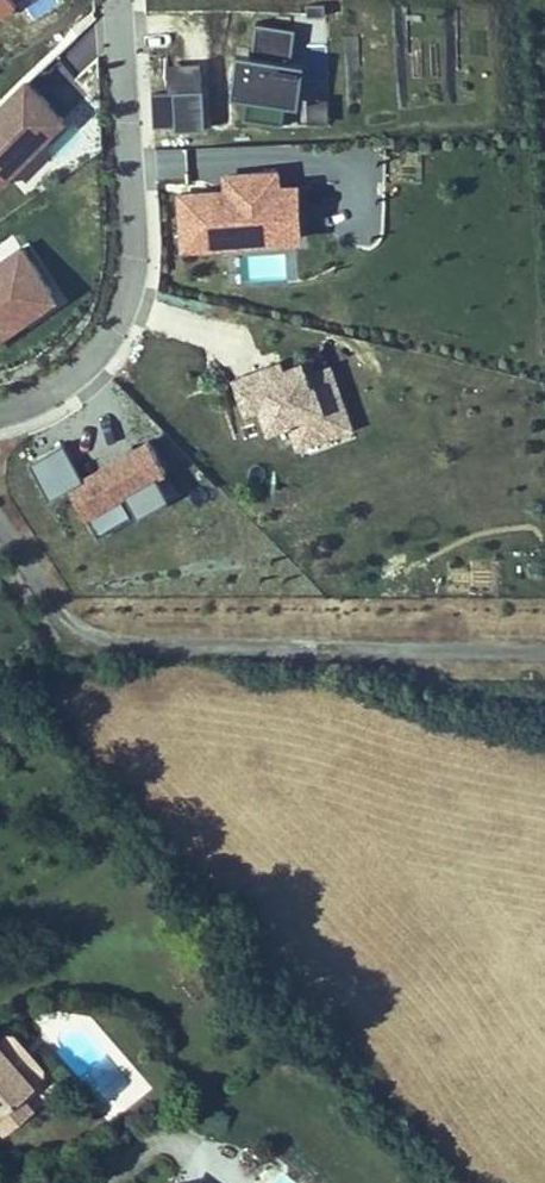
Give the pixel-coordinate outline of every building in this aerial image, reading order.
[(25,2),(23,0),(0,0),(0,19),(25,2)] [(251,72),(236,71),(233,95),(246,96),(244,118),(283,124),(296,29),(257,25),(251,72)] [(30,84),(0,113),(0,188),(67,122),(30,84)] [(203,88),(174,89),(176,128),(205,126),(203,88)] [(309,93),(310,115),(331,114),(330,93),(309,93)] [(181,194),(183,235),(195,234),(196,246),(211,245),(210,233),(240,232),(241,243),(282,241),(279,187),(278,172),(237,174),(238,190),(181,194)] [(301,240),(298,186),(279,187),(282,241),(301,240)] [(241,243),(240,232),(210,233),(211,245),(241,243)] [(54,293),(24,249),(0,265),(0,336),(24,320),(21,316),(54,293)] [(284,254),(238,256),(239,278),(285,276),(284,254)] [(284,371),(281,363),(267,368),(270,376),(284,371)] [(343,404),(330,371),(307,379),(302,365),(284,371),(270,376),(267,368),(235,380),(246,412),(261,407),(269,431),(289,424),(298,449),(332,436),(324,411),(343,404)] [(352,429),(343,404),(324,411),(332,436),(352,429)] [(96,539),(169,498),(157,476),(165,472),(148,441),(109,463),(125,491),(97,506),(81,478),(62,443),(27,462),(48,500),(68,488),(96,539)] [(125,491),(109,463),(81,478),(97,506),(125,491)] [(28,1115),(15,1098),(27,1089),(0,1053),(0,1136),(28,1115)]
